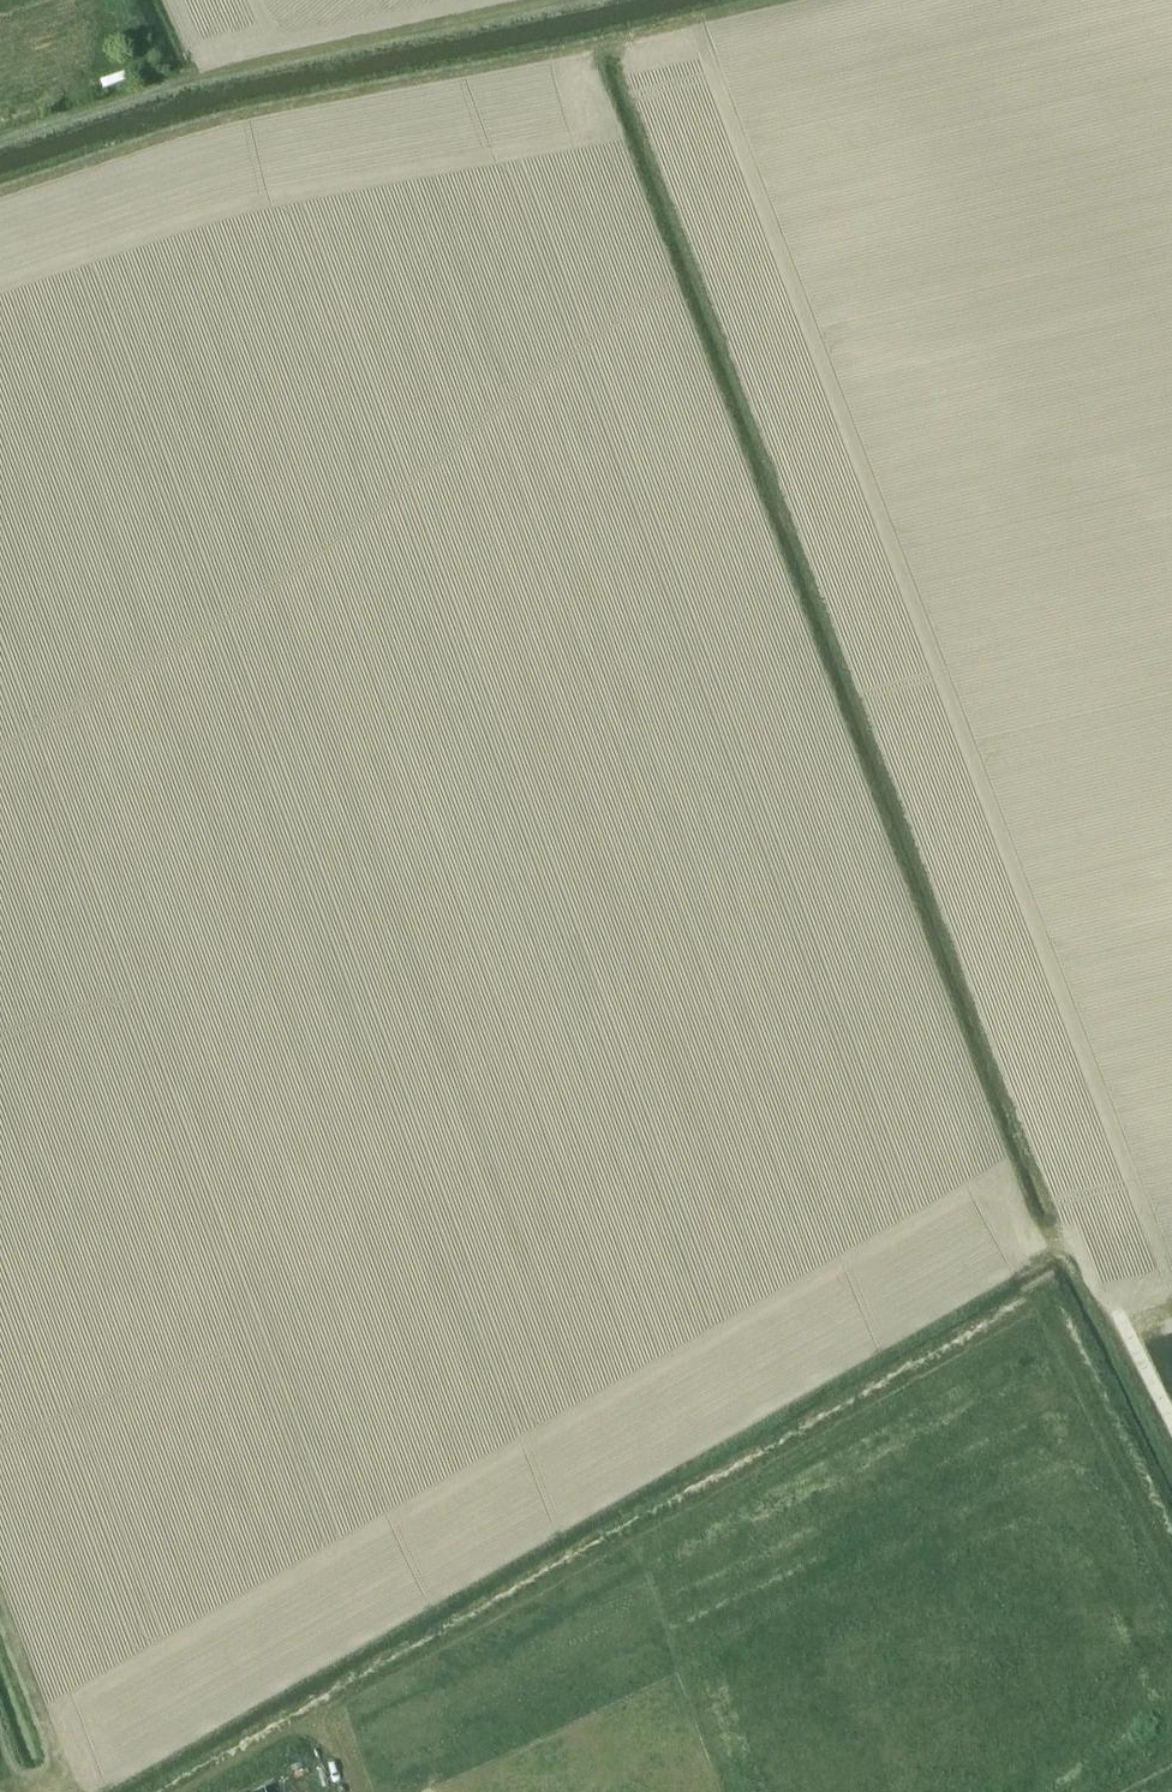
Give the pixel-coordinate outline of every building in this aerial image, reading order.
[(244,1791),(272,1791),(265,1780),(244,1791)]
